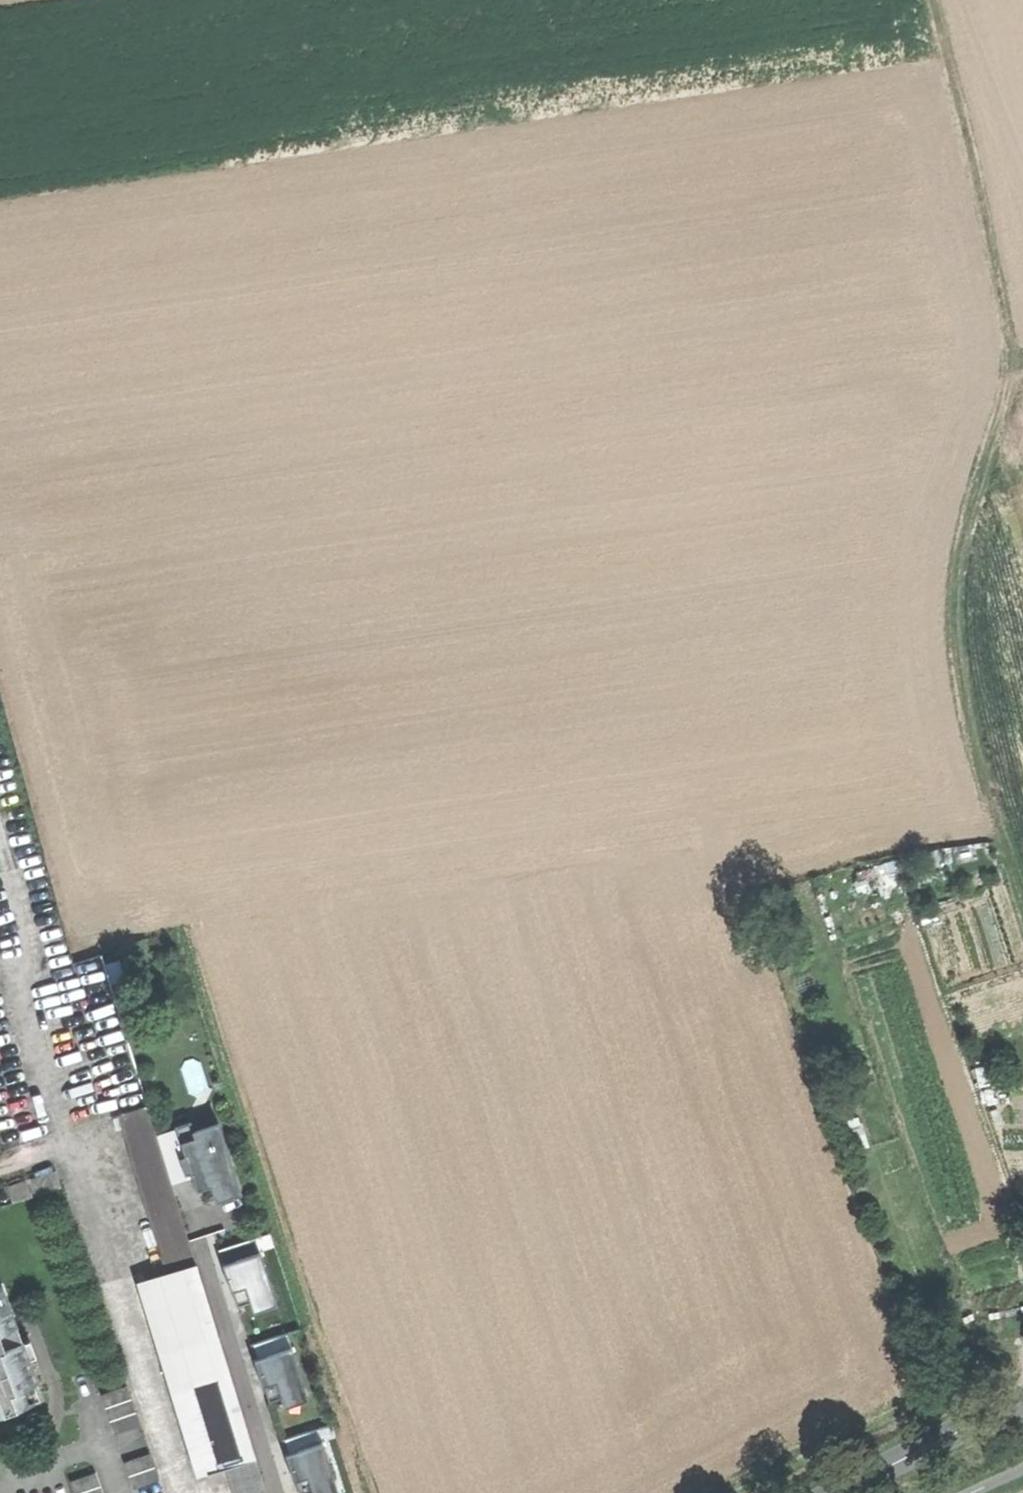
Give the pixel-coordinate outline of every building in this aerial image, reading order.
[(119,1112),(169,1271),(196,1263),(146,1104),(119,1112)] [(193,1204),(239,1190),(216,1115),(169,1130),(193,1204)] [(241,1311),(272,1306),(262,1245),(213,1252),(219,1290),(237,1287),(241,1311)] [(208,1472),(228,1466),(256,1457),(196,1263),(169,1271),(147,1278),(208,1472)] [(42,1395),(2,1286),(0,1286),(0,1410),(42,1395)] [(283,1331),(253,1342),(257,1354),(247,1358),(256,1383),(269,1379),(279,1405),(307,1394),(283,1331)] [(99,1394),(113,1434),(139,1426),(125,1386),(99,1394)] [(306,1492),(324,1492),(307,1433),(282,1440),(292,1476),(300,1474),(306,1492)] [(123,1461),(133,1489),(158,1479),(149,1452),(123,1461)] [(73,1492),(103,1492),(96,1471),(69,1481),(73,1492)]
